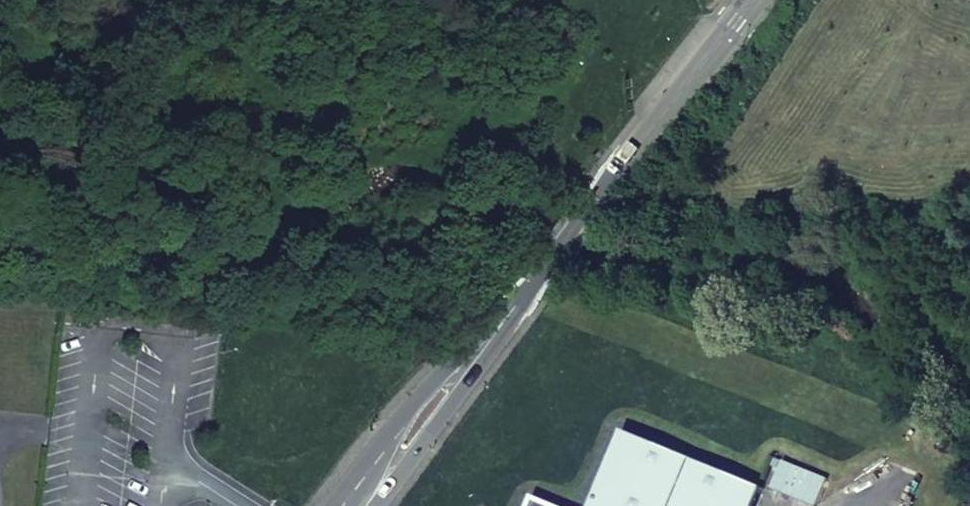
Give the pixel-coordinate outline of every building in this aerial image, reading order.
[(765,491),(625,434),(597,505),(759,505),(765,491)]
